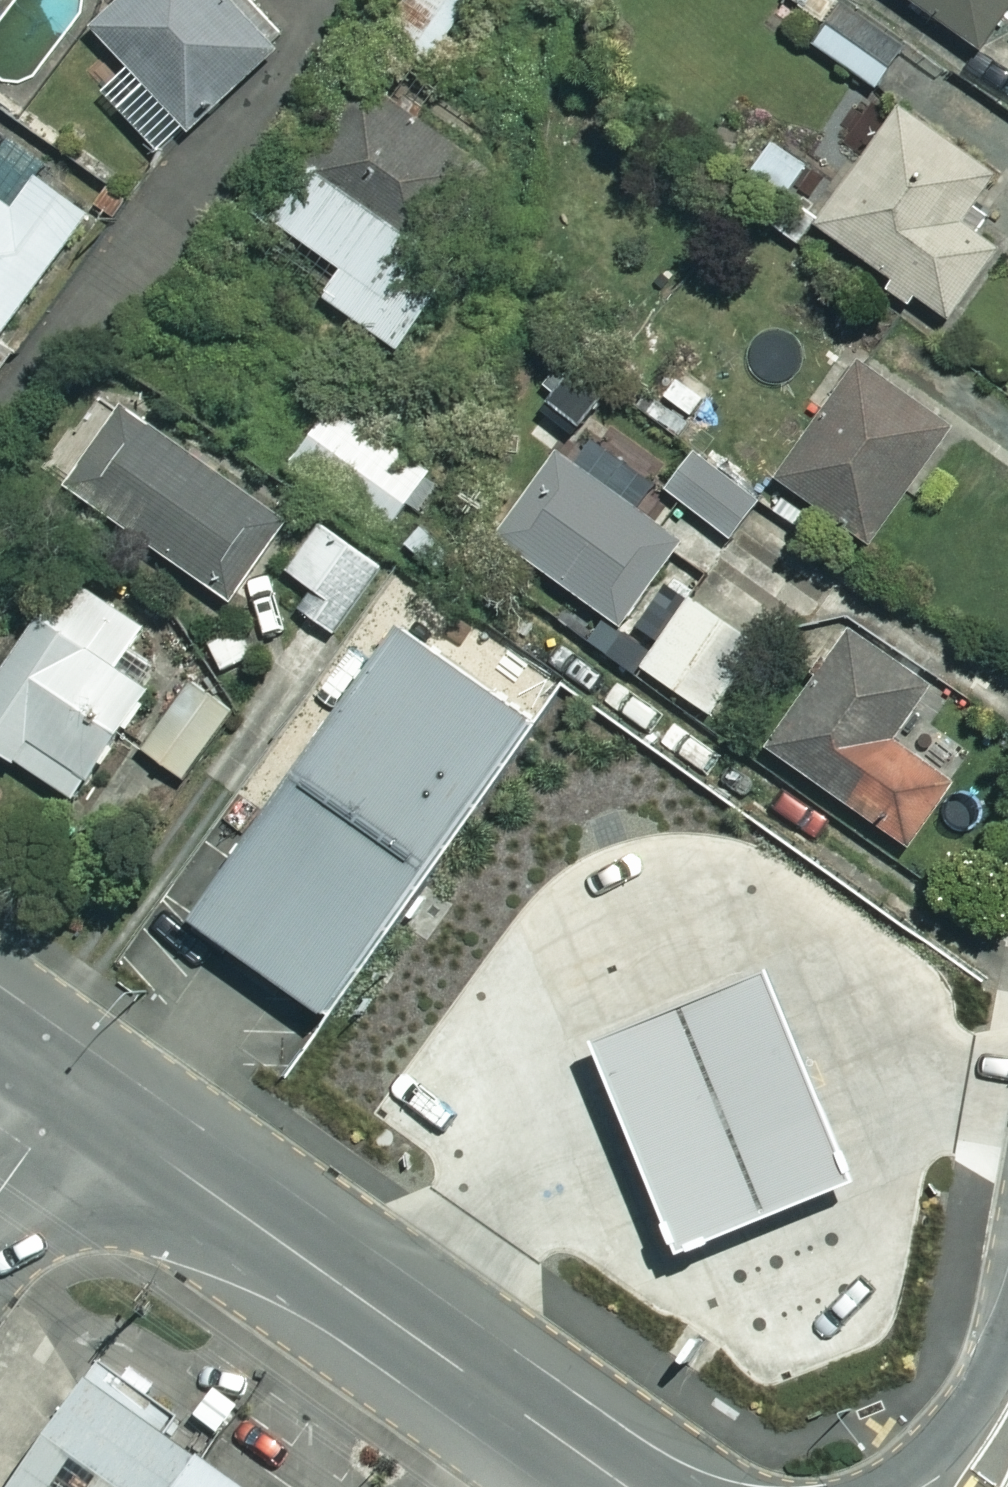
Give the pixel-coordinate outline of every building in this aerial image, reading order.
[(104,29),(140,68),(113,93),(171,156),(295,41),(257,0),(136,0),(104,29)] [(398,42),(449,69),(484,0),(419,0),(398,42)] [(990,50),(1007,26),(1007,0),(921,0),(990,50)] [(916,51),(855,7),(825,48),(887,92),(916,51)] [(496,170),(377,87),(283,222),(356,272),(336,300),(411,353),(450,297),(421,277),(496,170)] [(915,108),(830,227),(960,319),(1007,252),(1007,247),(974,223),(1007,175),(915,108)] [(822,170),(783,143),(761,174),(799,201),(822,170)] [(14,341),(103,220),(9,150),(0,163),(0,330),(14,341)] [(0,340),(0,400),(29,362),(0,340)] [(716,394),(667,361),(638,405),(687,437),(716,394)] [(966,431),(873,363),(790,478),(884,545),(966,431)] [(445,473),(349,400),(299,466),(395,539),(445,473)] [(290,514),(132,412),(76,498),(126,531),(106,562),(178,607),(198,576),(235,600),(290,514)] [(689,447),(659,485),(724,536),(754,498),(689,447)] [(700,538),(571,451),(508,544),(637,631),(700,538)] [(365,559),(326,529),(291,574),(330,604),(365,559)] [(784,617),(716,572),(652,670),(720,714),(784,617)] [(93,808),(167,698),(154,689),(172,661),(150,647),(160,632),(84,580),(16,681),(0,670),(0,746),(93,808)] [(393,621),(185,916),(325,1014),(533,719),(393,621)] [(957,696),(860,630),(777,750),(916,846),(960,782),(918,753),(957,696)] [(198,679),(151,750),(196,780),(243,709),(198,679)] [(755,964),(578,1035),(663,1243),(839,1172),(755,964)] [(96,1433),(56,1486),(171,1486),(142,1466),(96,1433)]
